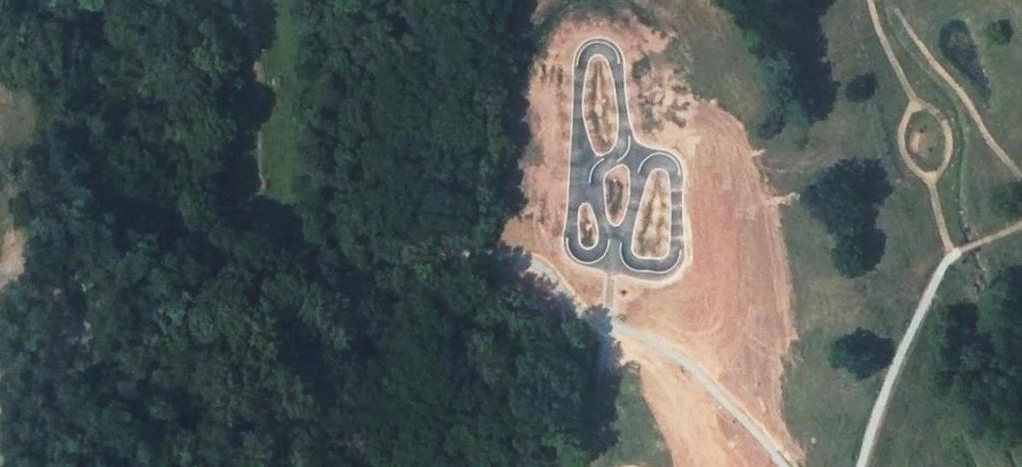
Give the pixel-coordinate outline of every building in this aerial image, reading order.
[(107,215),(121,214),(123,202),(104,203),(107,215)]
